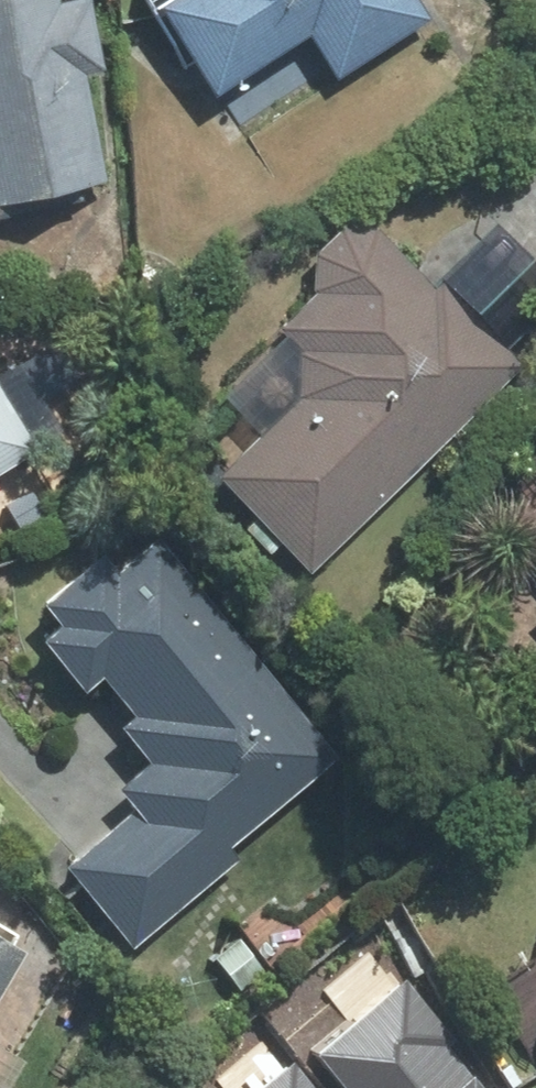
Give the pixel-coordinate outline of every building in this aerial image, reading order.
[(108,191),(85,67),(99,65),(86,0),(0,0),(0,211),(108,191)] [(211,95),(307,34),(334,76),(432,14),(423,0),(150,0),(211,95)] [(215,471),(310,569),(525,363),(442,278),(436,283),(380,226),(341,224),(311,252),(313,289),(215,383),(259,429),(215,471)] [(91,462),(25,354),(0,369),(0,518),(91,462)] [(58,865),(130,949),(239,857),(230,846),(340,752),(137,514),(38,597),(57,619),(38,635),(82,686),(99,672),(131,710),(115,724),(145,759),(115,784),(131,803),(58,865)] [(525,550),(535,563),(535,541),(525,550)] [(22,937),(0,924),(0,975),(22,937)] [(318,1057),(345,1087),(483,1087),(400,989),(318,1057)] [(34,1047),(0,1027),(0,1087),(10,1087),(34,1047)] [(266,1087),(311,1087),(292,1066),(266,1087)]
